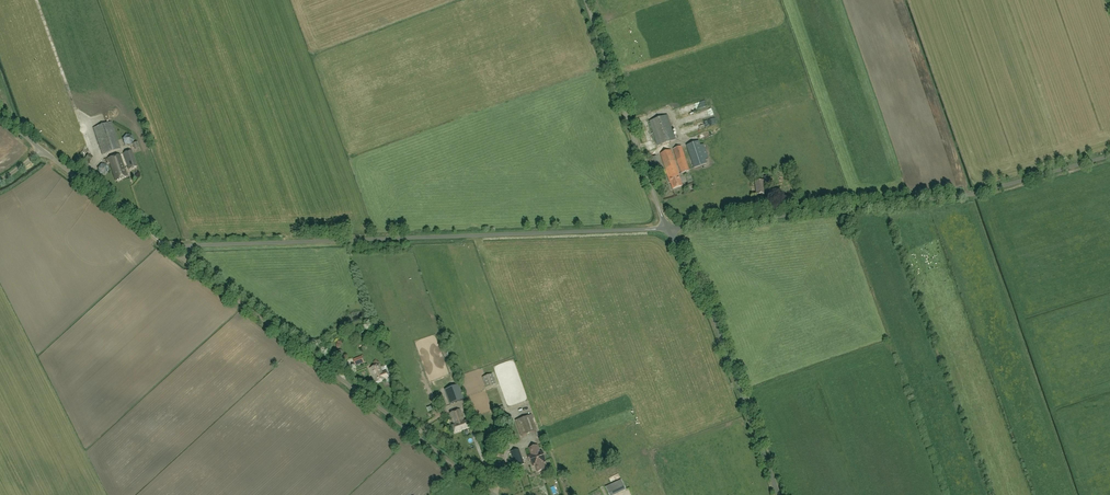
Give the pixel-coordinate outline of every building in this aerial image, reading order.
[(698,113),(699,118),(714,113),(712,107),(698,113)] [(693,122),(693,128),(698,128),(701,127),(706,126),(709,125),(708,121),(706,117),(699,120),(699,118),(697,112),(697,120),(693,122)] [(667,115),(649,122),(658,146),(676,140),(667,115)] [(639,119),(643,133),(648,131),(644,117),(639,119)] [(112,122),(93,128),(102,155),(121,148),(112,122)] [(123,139),(125,145),(130,145),(134,141),(131,135),(126,134),(123,139)] [(704,144),(700,145),(699,142),(687,146),(694,168),(706,164),(705,159),(709,158),(704,144)] [(682,146),(673,149),(681,173),(690,170),(682,146)] [(676,166),(671,150),(660,154),(669,182),(670,181),(673,189),(682,186),(678,174),(679,174),(676,166)] [(131,151),(123,153),(129,170),(137,167),(131,151)] [(103,160),(105,165),(110,163),(115,181),(127,177),(120,155),(103,160)] [(656,157),(649,159),(653,172),(661,169),(656,157)] [(81,164),(87,168),(91,163),(85,159),(81,164)] [(107,165),(105,165),(102,164),(97,168),(99,174),(105,175),(109,171),(107,165)] [(764,181),(755,182),(756,195),(765,194),(764,185),(769,185),(769,177),(764,177),(764,181)] [(362,356),(355,358),(357,365),(365,363),(362,356)] [(386,371),(382,372),(379,365),(370,368),(376,383),(385,379),(389,377),(386,371)] [(492,374),(482,378),(486,387),(495,384),(492,374)] [(450,404),(464,399),(459,384),(452,386),(453,389),(446,392),(450,404)] [(450,413),(454,425),(452,426),(455,433),(469,428),(467,421),(464,422),(460,410),(450,413)] [(531,415),(515,421),(521,436),(537,430),(531,415)] [(538,444),(528,447),(531,455),(528,456),(529,461),(531,460),(533,467),(535,466),(536,472),(545,469),(543,463),(546,462),(542,451),(540,451),(538,444)] [(519,449),(511,452),(516,467),(524,464),(519,449)] [(606,487),(609,494),(615,494),(626,490),(621,480),(606,487)]
